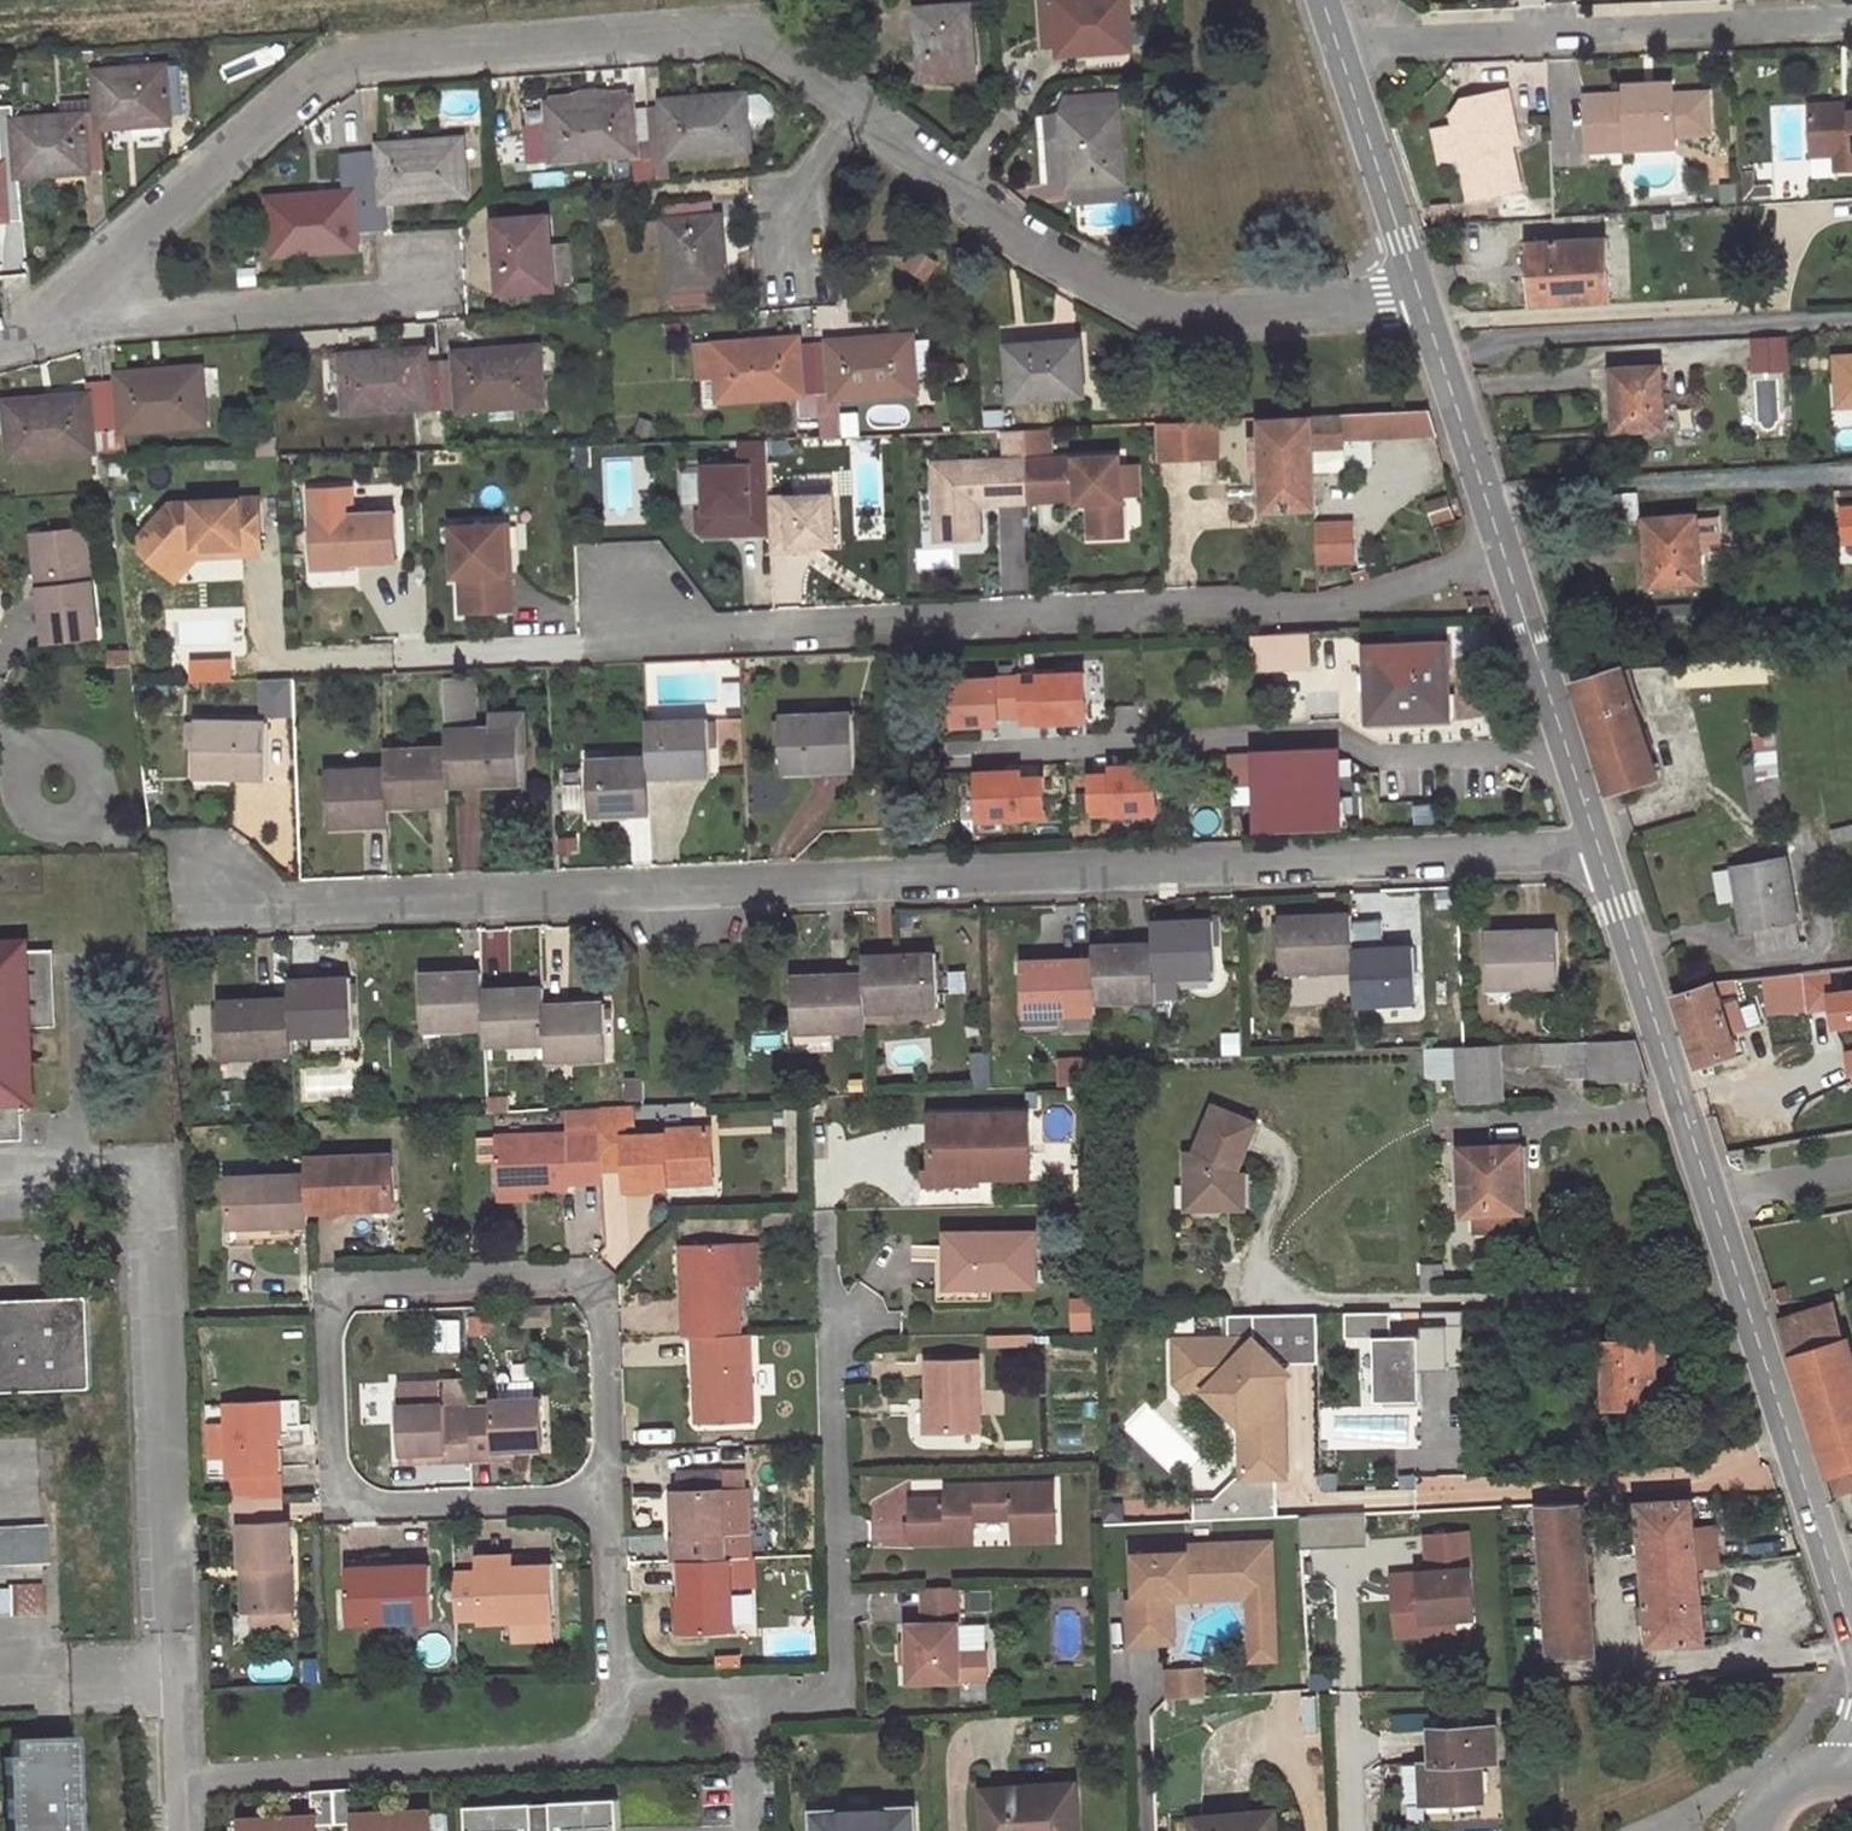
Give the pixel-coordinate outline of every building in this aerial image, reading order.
[(920,9),(972,4),(994,4),(994,0),(919,0),(920,9)] [(1044,48),(1059,47),(1060,53),(1131,49),(1128,0),(1040,0),(1044,48)] [(972,4),(920,9),(925,79),(976,75),(972,4)] [(0,164),(0,220),(9,219),(8,213),(24,212),(20,177),(89,170),(89,164),(106,162),(103,127),(171,122),(170,115),(186,114),(182,65),(96,72),(97,97),(60,100),(61,116),(0,122),(4,164),(0,164)] [(1627,94),(1587,96),(1588,137),(1629,136),(1630,148),(1675,147),(1675,134),(1711,132),(1709,93),(1673,94),(1673,83),(1627,85),(1627,94)] [(1508,89),(1463,98),(1454,112),(1456,126),(1438,130),(1445,162),(1463,158),(1471,197),(1521,187),(1512,143),(1519,142),(1508,89)] [(631,99),(550,106),(552,130),(554,160),(634,153),(636,182),(671,178),(670,156),(748,150),(746,126),(764,125),(770,118),(768,100),(762,95),(663,102),(663,107),(633,110),(631,99)] [(1117,95),(1069,98),(1071,115),(1065,116),(1070,186),(1076,185),(1078,201),(1125,197),(1117,95)] [(1810,105),(1812,155),(1836,154),(1837,170),(1851,170),(1851,105),(1843,105),(1843,104),(1810,105)] [(554,160),(552,130),(534,131),(534,137),(528,138),(529,156),(535,155),(536,161),(554,160)] [(1629,136),(1588,137),(1589,150),(1630,148),(1629,136)] [(353,192),(270,199),(275,254),(357,248),(356,232),(391,229),(389,200),(467,193),(462,140),(380,146),(381,152),(351,154),(353,192)] [(712,200),(664,204),(671,306),(720,302),(719,286),(725,286),(720,216),(713,216),(712,200)] [(548,218),(497,222),(502,292),(553,288),(548,218)] [(1609,238),(1532,241),(1535,303),(1612,300),(1611,281),(1629,280),(1628,256),(1610,257),(1609,238)] [(1790,333),(1753,335),(1755,370),(1792,368),(1790,333)] [(1080,342),(1011,347),(1015,398),(1083,392),(1080,342)] [(424,351),(343,356),(347,412),(429,406),(429,412),(542,404),(538,349),(457,353),(458,361),(426,363),(424,351)] [(1838,357),(1840,405),(1851,405),(1851,357),(1838,357)] [(1663,366),(1613,368),(1617,431),(1666,428),(1663,366)] [(88,396),(8,403),(13,458),(110,449),(108,432),(206,423),(201,368),(119,375),(120,380),(88,384),(88,396)] [(718,378),(699,370),(699,379),(718,378)] [(1344,429),(1436,426),(1430,409),(1343,414),(1344,417),(1262,421),(1268,508),(1316,505),(1313,446),(1345,445),(1344,429)] [(1217,420),(1156,423),(1157,458),(1218,455),(1217,420)] [(254,433),(254,457),(278,457),(278,433),(254,433)] [(1119,456),(1026,460),(1028,502),(1077,499),(1077,502),(1088,501),(1090,537),(1123,535),(1119,456)] [(1028,502),(1026,460),(933,464),(936,544),(978,543),(977,507),(1028,505),(1028,502)] [(768,500),(768,489),(750,489),(749,468),(704,469),(705,514),(698,515),(698,534),(702,539),(769,536),(768,500)] [(704,469),(696,470),(698,515),(705,514),(704,469)] [(831,497),(768,500),(769,536),(770,553),(808,551),(808,547),(833,546),(831,497)] [(171,505),(142,538),(142,552),(166,574),(187,549),(206,548),(216,556),(260,554),(258,499),(193,503),(193,504),(171,505)] [(353,513),(311,515),(313,570),(356,568),(355,564),(397,562),(395,515),(353,517),(353,513)] [(1699,514),(1647,517),(1652,585),(1705,581),(1699,514)] [(1353,521),(1317,523),(1318,560),(1354,559),(1353,521)] [(508,525),(452,527),(453,577),(460,576),(461,612),(511,610),(508,525)] [(95,633),(82,530),(39,536),(45,583),(37,584),(43,639),(95,633)] [(31,537),(37,584),(45,583),(39,536),(31,537)] [(187,549),(166,574),(175,582),(195,558),(216,556),(206,548),(187,549)] [(1254,636),(1255,668),(1313,665),(1311,633),(1254,636)] [(1396,647),(1369,648),(1372,720),(1449,717),(1447,648),(1396,650),(1396,647)] [(110,665),(131,664),(129,651),(109,652),(110,665)] [(954,725),(1094,719),(1092,666),(952,671),(954,725)] [(1610,792),(1659,776),(1623,668),(1575,683),(1610,792)] [(294,713),(294,678),(261,678),(261,713),(294,713)] [(445,685),(447,748),(449,785),(522,782),(520,726),(474,727),(472,684),(445,685)] [(854,713),(780,715),(783,771),(857,769),(854,713)] [(712,774),(710,718),(649,720),(650,758),(651,776),(712,774)] [(270,721),(197,720),(196,775),(268,777),(270,721)] [(1777,721),(1754,723),(1758,762),(1749,763),(1756,815),(1783,811),(1778,778),(1783,777),(1777,721)] [(388,768),(389,804),(450,803),(449,785),(447,748),(387,750),(388,768)] [(1258,756),(1261,822),(1342,819),(1339,752),(1258,756)] [(650,758),(588,759),(590,815),(653,813),(651,776),(650,758)] [(1165,814),(1163,759),(1090,761),(1091,816),(1165,814)] [(1050,819),(1050,767),(980,767),(980,819),(1050,819)] [(388,768),(327,770),(330,826),(390,824),(389,804),(388,768)] [(1784,858),(1732,868),(1737,900),(1742,933),(1755,931),(1760,956),(1802,948),(1784,858)] [(1737,900),(1732,868),(1716,871),(1722,903),(1737,900)] [(1352,912),(1280,914),(1282,971),(1354,969),(1353,949),(1352,912)] [(1217,974),(1214,918),(1153,920),(1154,942),(1155,976),(1217,974)] [(1359,942),(1384,940),(1383,920),(1358,921),(1359,942)] [(1559,928),(1486,931),(1488,988),(1561,985),(1559,928)] [(25,1130),(23,1098),(32,1098),(28,1026),(50,1026),(47,948),(24,949),(24,942),(0,943),(0,1131),(25,1130)] [(1155,976),(1154,942),(1093,944),(1094,957),(1095,1000),(1156,998),(1155,976)] [(1419,1001),(1416,946),(1353,949),(1354,969),(1355,1004),(1419,1001)] [(939,1007),(937,951),(862,955),(863,974),(864,1010),(939,1007)] [(1094,957),(1021,960),(1023,1016),(1095,1013),(1095,1000),(1094,957)] [(1809,1009),(1829,1006),(1832,1027),(1851,1025),(1851,985),(1834,987),(1832,968),(1805,971),(1808,1002),(1809,1009)] [(482,971),(422,974),(425,1030),(484,1028),(483,989),(482,971)] [(1783,973),(1786,1003),(1808,1002),(1805,971),(1783,973)] [(1767,1005),(1786,1003),(1783,973),(1763,975),(1767,1005)] [(863,974),(791,976),(794,1032),(865,1029),(864,1010),(863,974)] [(354,1032),(351,977),(289,979),(290,997),(292,1034),(354,1032)] [(1700,1068),(1740,1054),(1721,994),(1740,993),(1738,977),(1721,979),(1675,995),(1700,1068)] [(545,1003),(544,987),(483,989),(484,1028),(485,1044),(546,1041),(545,1003)] [(290,997),(219,1000),(221,1056),(293,1054),(292,1034),(290,997)] [(609,1059),(607,1002),(545,1003),(546,1041),(547,1061),(609,1059)] [(799,1033),(800,1045),(832,1042),(832,1031),(799,1033)] [(1591,1042),(1594,1080),(1648,1077),(1636,1040),(1591,1042)] [(1543,1044),(1543,1065),(1577,1063),(1578,1081),(1594,1080),(1591,1042),(1543,1044)] [(1427,1048),(1429,1078),(1460,1077),(1461,1103),(1506,1101),(1504,1067),(1543,1065),(1543,1044),(1427,1048)] [(1844,1053),(1847,1076),(1851,1075),(1851,1052),(1844,1053)] [(665,1133),(665,1140),(636,1141),(635,1106),(603,1107),(604,1135),(605,1175),(631,1174),(632,1190),(671,1189),(670,1185),(670,1177),(713,1176),(711,1131),(665,1133)] [(1254,1123),(1212,1106),(1193,1153),(1184,1153),(1185,1184),(1198,1184),(1198,1209),(1243,1209),(1242,1182),(1236,1182),(1235,1171),(1254,1123)] [(1028,1114),(932,1116),(931,1116),(933,1170),(979,1169),(980,1169),(980,1176),(1030,1174),(1028,1114)] [(477,1136),(478,1159),(496,1158),(495,1135),(477,1136)] [(604,1135),(500,1138),(501,1192),(573,1190),(573,1185),(606,1184),(605,1175),(604,1135)] [(1523,1144),(1463,1146),(1465,1213),(1477,1213),(1478,1232),(1514,1231),(1514,1211),(1526,1211),(1523,1144)] [(1768,1147),(1745,1151),(1748,1163),(1770,1160),(1768,1147)] [(395,1154),(375,1155),(395,1164),(395,1154)] [(395,1164),(375,1155),(309,1158),(310,1174),(311,1211),(333,1210),(346,1210),(398,1207),(395,1164)] [(979,1169),(933,1170),(925,1170),(926,1188),(980,1187),(980,1176),(980,1169),(979,1169)] [(310,1174),(233,1177),(234,1229),(277,1227),(312,1225),(311,1211),(310,1174)] [(713,1184),(713,1176),(670,1177),(670,1185),(713,1184)] [(1198,1184),(1185,1184),(1185,1209),(1198,1209),(1198,1184)] [(346,1210),(333,1210),(333,1221),(346,1210)] [(277,1227),(234,1229),(234,1244),(278,1242),(277,1227)] [(947,1290),(1038,1288),(1036,1233),(951,1235),(952,1262),(946,1262),(947,1290)] [(736,1244),(684,1247),(688,1338),(697,1337),(740,1335),(736,1244)] [(1435,1263),(1422,1263),(1423,1291),(1436,1290),(1435,1263)] [(89,1387),(93,1382),(90,1300),(87,1295),(0,1298),(0,1390),(89,1387)] [(1847,1334),(1836,1298),(1779,1315),(1791,1352),(1847,1334)] [(1393,1331),(1392,1308),(1346,1310),(1347,1335),(1376,1334),(1379,1399),(1426,1397),(1423,1330),(1393,1331)] [(1465,1354),(1465,1308),(1430,1309),(1430,1354),(1465,1354)] [(1321,1360),(1320,1312),(1231,1314),(1231,1332),(1172,1334),(1173,1391),(1217,1390),(1218,1414),(1238,1414),(1239,1479),(1293,1478),(1291,1360),(1321,1360)] [(1025,1334),(985,1335),(985,1344),(1026,1343),(1025,1334)] [(1847,1334),(1791,1352),(1836,1493),(1851,1488),(1851,1349),(1847,1334)] [(697,1337),(700,1423),(753,1422),(748,1335),(740,1335),(697,1337)] [(1655,1340),(1606,1341),(1609,1404),(1657,1402),(1655,1340)] [(981,1432),(979,1360),(928,1362),(930,1434),(981,1432)] [(446,1408),(445,1383),(401,1385),(402,1410),(446,1408)] [(402,1452),(447,1450),(447,1458),(472,1457),(470,1414),(469,1383),(445,1383),(446,1408),(402,1410),(402,1452)] [(285,1497),(280,1399),(230,1401),(233,1473),(238,1472),(239,1498),(285,1497)] [(543,1400),(498,1402),(497,1413),(470,1414),(472,1457),(499,1456),(499,1446),(518,1446),(545,1445),(543,1400)] [(518,1446),(499,1446),(499,1456),(518,1456),(518,1446)] [(972,1518),(1015,1517),(1016,1538),(1056,1537),(1055,1483),(958,1486),(958,1500),(949,1501),(912,1501),(913,1542),(972,1540),(972,1518)] [(948,1486),(949,1501),(958,1500),(958,1486),(948,1486)] [(723,1561),(721,1490),(664,1493),(665,1532),(658,1532),(659,1563),(665,1563),(723,1561)] [(656,1494),(658,1532),(665,1532),(664,1493),(656,1494)] [(294,1610),(292,1520),(286,1520),(285,1497),(239,1498),(240,1522),(244,1522),(245,1565),(250,1565),(251,1611),(294,1610)] [(1638,1502),(1651,1643),(1705,1639),(1698,1567),(1714,1565),(1712,1538),(1696,1539),(1695,1528),(1692,1499),(1638,1502)] [(1538,1505),(1550,1657),(1594,1655),(1582,1503),(1538,1505)] [(1369,1542),(1367,1512),(1303,1516),(1304,1546),(1369,1542)] [(1012,1540),(1011,1519),(977,1521),(978,1542),(1012,1540)] [(48,1562),(46,1523),(0,1524),(0,1564),(48,1562)] [(1696,1539),(1712,1538),(1711,1526),(1695,1528),(1696,1539)] [(1419,1572),(1420,1585),(1421,1597),(1395,1599),(1398,1636),(1425,1633),(1424,1621),(1455,1618),(1475,1617),(1467,1533),(1426,1536),(1429,1571),(1419,1572)] [(1128,1546),(1130,1632),(1167,1630),(1166,1592),(1217,1590),(1215,1543),(1128,1546)] [(515,1553),(481,1553),(482,1566),(515,1565),(515,1553)] [(697,1633),(734,1631),(731,1561),(723,1561),(665,1563),(667,1596),(668,1634),(697,1633)] [(348,1574),(384,1573),(384,1566),(384,1562),(348,1562),(348,1574)] [(515,1565),(482,1566),(481,1572),(457,1572),(459,1617),(484,1617),(484,1620),(517,1620),(555,1618),(554,1564),(515,1565)] [(349,1618),(435,1616),(434,1565),(384,1566),(384,1573),(348,1574),(349,1618)] [(1394,1587),(1395,1599),(1421,1597),(1420,1585),(1394,1587)] [(957,1651),(956,1588),(922,1589),(922,1622),(908,1622),(909,1680),(958,1678),(957,1651)] [(668,1634),(667,1596),(660,1596),(662,1642),(697,1640),(697,1633),(668,1634)] [(252,1630),(295,1630),(294,1610),(251,1611),(252,1630)] [(517,1639),(555,1638),(555,1618),(517,1620),(517,1639)] [(1455,1618),(1424,1621),(1425,1633),(1456,1630),(1455,1618)] [(984,1651),(957,1651),(958,1678),(985,1678),(984,1651)] [(1167,1667),(1168,1694),(1206,1693),(1205,1665),(1167,1667)] [(1394,1731),(1430,1730),(1430,1714),(1393,1715),(1394,1731)] [(1425,1803),(1483,1801),(1481,1762),(1497,1762),(1495,1727),(1430,1730),(1431,1763),(1424,1764),(1425,1803)] [(11,1739),(12,1755),(4,1756),(6,1830),(77,1830),(74,1737),(11,1739)] [(1425,1803),(1424,1764),(1406,1764),(1407,1803),(1425,1803)] [(984,1789),(986,1830),(1078,1830),(1075,1783),(984,1789)] [(338,1796),(340,1830),(359,1829),(359,1830),(435,1830),(435,1816),(362,1820),(361,1794),(338,1796)] [(315,1797),(316,1822),(244,1826),(244,1830),(325,1830),(340,1830),(338,1796),(315,1797)] [(556,1806),(557,1830),(625,1830),(623,1803),(556,1806)] [(538,1807),(539,1830),(557,1830),(556,1806),(538,1807)] [(471,1811),(472,1830),(539,1830),(538,1807),(471,1811)] [(816,1813),(816,1830),(915,1830),(914,1808),(816,1813)] [(1193,1819),(1194,1830),(1277,1830),(1275,1811),(1193,1819)]
